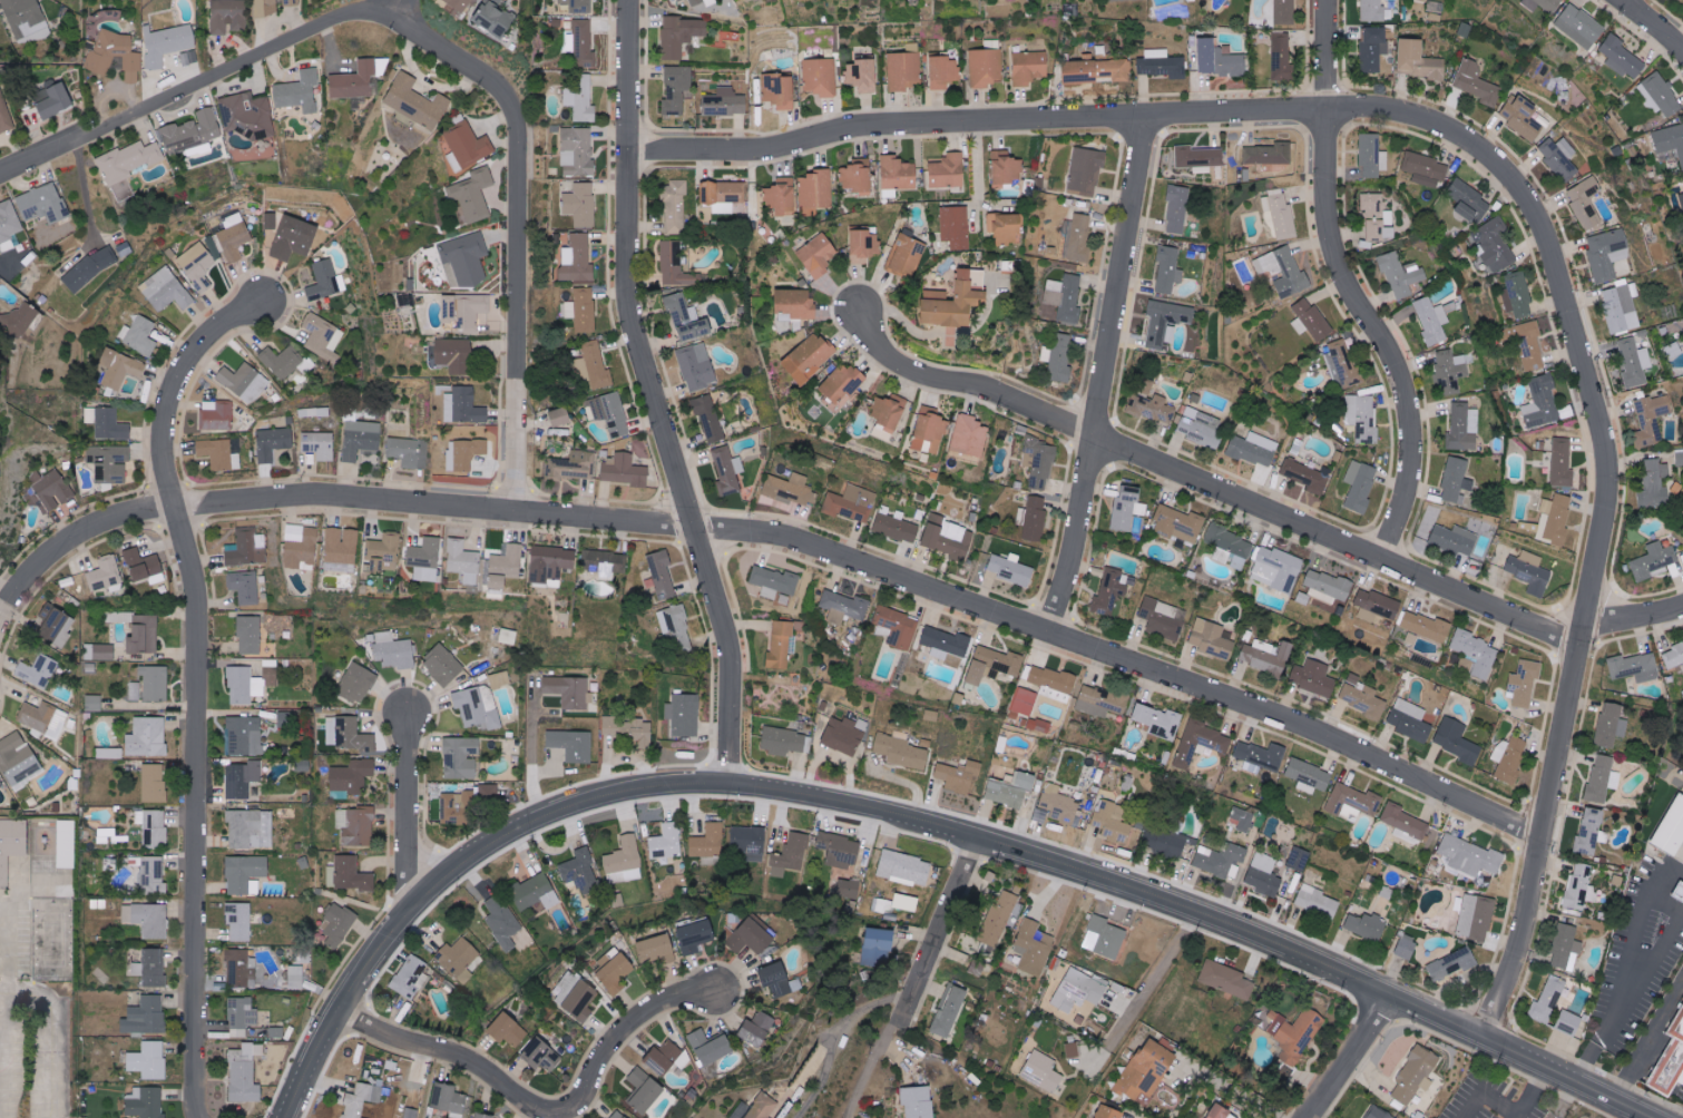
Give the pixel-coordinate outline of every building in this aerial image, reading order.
[(20,46),(52,33),(38,0),(0,0),(20,46)] [(247,32),(245,0),(222,0),(211,0),(212,35),(229,35),(229,32),(247,32)] [(299,0),(254,0),(256,18),(278,16),(277,7),(299,5),(299,0)] [(464,15),(475,0),(445,0),(464,15)] [(507,38),(518,15),(503,9),(506,0),(487,0),(476,24),(507,38)] [(571,5),(571,14),(593,13),(592,0),(560,0),(560,5),(571,5)] [(693,9),(716,1),(715,0),(689,0),(693,9)] [(1294,24),(1294,0),(1275,0),(1275,24),(1294,24)] [(1384,0),(1362,0),(1361,22),(1384,22),(1384,0)] [(1563,0),(1525,0),(1522,3),(1534,12),(1539,6),(1552,15),(1563,0)] [(1555,25),(1590,52),(1607,30),(1573,3),(1555,25)] [(708,19),(663,18),(663,60),(683,60),(683,43),(694,43),(694,37),(707,37),(708,19)] [(591,52),(592,20),(572,19),(572,35),(565,35),(564,52),(577,53),(576,67),(597,67),(597,52),(591,52)] [(197,48),(193,25),(151,32),(150,26),(143,27),(149,71),(165,69),(163,53),(197,48)] [(1380,55),(1388,55),(1387,28),(1362,28),(1363,73),(1380,72),(1380,55)] [(125,83),(140,83),(140,52),(132,52),(132,33),(99,33),(99,50),(86,50),(86,72),(111,72),(111,57),(125,57),(125,83)] [(1273,81),(1291,81),(1290,33),(1272,33),(1273,81)] [(1623,49),(1627,42),(1612,33),(1601,52),(1609,56),(1606,63),(1638,81),(1648,63),(1623,49)] [(1224,55),(1224,47),(1217,47),(1217,38),(1200,38),(1200,76),(1247,75),(1247,54),(1224,55)] [(1446,59),(1424,58),(1425,40),(1400,39),(1399,77),(1445,79),(1446,59)] [(1187,57),(1168,58),(1168,49),(1145,50),(1145,58),(1137,59),(1138,76),(1170,75),(1170,79),(1187,79),(1187,57)] [(970,50),(971,89),(995,88),(994,80),(1002,80),(1001,50),(970,50)] [(921,84),(920,53),(888,54),(889,91),(913,91),(913,84),(921,84)] [(1013,88),(1032,87),(1032,78),(1048,78),(1048,53),(1013,53),(1013,88)] [(373,96),(373,75),(377,75),(377,57),(358,58),(359,74),(331,74),(331,97),(373,96)] [(948,90),(948,84),(960,84),(959,57),(930,58),(932,91),(948,90)] [(1502,89),(1477,78),(1483,65),(1466,58),(1453,88),(1495,106),(1502,89)] [(802,60),(803,92),(817,91),(817,98),(836,98),(835,59),(802,60)] [(1103,60),(1103,80),(1131,79),(1131,59),(1103,60)] [(860,94),(878,93),(877,61),(845,62),(846,85),(860,85),(860,94)] [(1099,83),(1098,61),(1063,62),(1064,85),(1099,83)] [(693,66),(666,67),(666,100),(663,100),(663,115),(684,115),(684,91),(693,91),(693,66)] [(303,105),(304,114),(321,112),(317,68),(301,69),(302,82),(274,84),(276,108),(303,105)] [(384,106),(436,130),(451,99),(437,93),(434,101),(412,91),(418,78),(400,70),(384,106)] [(1655,113),(1661,109),(1667,119),(1682,108),(1682,105),(1667,81),(1666,82),(1658,71),(1637,86),(1655,113)] [(564,86),(564,105),(573,105),(573,122),(595,122),(595,106),(590,106),(591,74),(579,74),(578,87),(564,86)] [(795,111),(794,75),(762,76),(763,103),(775,102),(776,111),(795,111)] [(34,94),(46,119),(76,106),(65,80),(34,94)] [(748,96),(735,95),(735,88),(718,87),(718,96),(704,95),(703,115),(747,115),(748,96)] [(225,131),(246,127),(249,141),(276,136),(268,96),(254,99),(252,92),(219,98),(225,131)] [(1516,102),(1510,98),(1498,119),(1535,142),(1545,126),(1533,118),(1539,108),(1520,96),(1516,102)] [(168,155),(224,138),(214,106),(195,112),(197,119),(177,125),(177,123),(160,128),(168,155)] [(445,135),(453,154),(448,156),(454,171),(497,153),(489,135),(477,140),(468,119),(452,126),(454,131),(445,135)] [(1657,154),(1678,150),(1682,173),(1682,172),(1682,125),(1653,131),(1657,154)] [(592,128),(562,128),(562,175),(596,175),(596,159),(591,159),(592,128)] [(1380,178),(1380,170),(1388,170),(1388,151),(1380,151),(1380,134),(1362,134),(1361,178),(1380,178)] [(1578,152),(1565,137),(1557,144),(1550,137),(1536,150),(1566,184),(1581,171),(1570,159),(1578,152)] [(165,157),(157,141),(145,147),(142,141),(119,151),(118,148),(96,158),(109,187),(133,176),(132,172),(165,157)] [(1293,162),(1292,141),(1276,142),(1276,146),(1244,147),(1245,164),(1293,162)] [(1211,173),(1211,166),(1223,165),(1222,148),(1192,149),(1192,145),(1176,145),(1177,168),(1194,167),(1194,173),(1211,173)] [(1108,152),(1075,147),(1068,193),(1097,197),(1101,167),(1106,168),(1108,152)] [(1015,188),(1015,179),(1024,179),(1023,157),(1011,157),(1010,150),(994,150),(995,189),(1015,188)] [(1442,189),(1447,164),(1439,162),(1440,158),(1407,151),(1403,171),(1415,173),(1413,183),(1442,189)] [(930,162),(930,187),(965,186),(964,152),(945,152),(945,162),(930,162)] [(882,197),(897,197),(897,189),(918,189),(918,163),(900,162),(900,154),(883,154),(882,197)] [(873,190),(872,158),(852,158),(852,167),(842,168),(842,188),(854,187),(854,191),(873,190)] [(483,189),(496,184),(489,165),(470,171),(472,178),(445,187),(450,202),(460,199),(469,223),(492,216),(483,189)] [(832,171),(801,171),(802,208),(832,207),(832,171)] [(1587,231),(1604,222),(1591,197),(1603,191),(1595,176),(1566,193),(1587,231)] [(797,210),(796,177),(778,177),(778,186),(766,187),(767,211),(797,210)] [(1492,202),(1456,179),(1447,193),(1461,201),(1455,210),(1478,225),(1492,202)] [(686,234),(684,180),(666,181),(668,235),(686,234)] [(50,224),(70,217),(57,181),(16,196),(25,221),(46,214),(50,224)] [(746,182),(702,181),(702,205),(714,205),(714,213),(733,213),(733,202),(745,202),(746,182)] [(575,226),(594,226),(595,183),(574,182),(574,193),(563,193),(563,214),(575,214),(575,226)] [(1166,231),(1185,233),(1189,187),(1171,185),(1166,231)] [(1276,240),(1296,237),(1292,204),(1286,205),(1284,190),(1261,193),(1264,212),(1272,211),(1276,240)] [(1362,196),(1364,239),(1395,238),(1394,211),(1385,211),(1384,195),(1362,196)] [(12,198),(0,203),(0,253),(20,245),(16,234),(25,230),(12,198)] [(969,206),(941,207),(942,241),(951,241),(951,251),(971,250),(969,206)] [(243,259),(238,246),(253,241),(241,212),(222,219),(226,229),(217,233),(229,264),(243,259)] [(1086,246),(1092,215),(1075,212),(1066,259),(1089,263),(1092,247),(1086,246)] [(988,232),(996,232),(996,243),(1022,243),(1022,213),(987,214),(988,232)] [(320,225),(285,214),(271,256),(290,262),(293,251),(310,257),(320,225)] [(1518,259),(1501,234),(1509,229),(1499,215),(1469,236),(1495,275),(1518,259)] [(1585,237),(1596,283),(1617,278),(1613,262),(1631,257),(1624,227),(1585,237)] [(852,256),(858,256),(858,264),(868,263),(868,254),(880,254),(879,228),(852,228),(852,256)] [(488,279),(481,258),(490,255),(482,231),(438,245),(452,291),(488,279)] [(595,281),(595,263),(589,263),(589,233),(570,233),(570,248),(561,248),(560,280),(595,281)] [(914,279),(927,242),(898,233),(885,269),(914,279)] [(814,280),(832,271),(826,260),(838,255),(828,234),(798,249),(814,280)] [(217,263),(200,241),(175,260),(202,295),(214,286),(204,273),(217,263)] [(702,285),(703,273),(680,273),(681,241),(662,241),(662,285),(702,285)] [(63,280),(76,295),(117,258),(103,243),(63,280)] [(1183,283),(1185,270),(1178,269),(1180,248),(1161,245),(1155,292),(1173,294),(1175,282),(1183,283)] [(1253,260),(1259,274),(1271,269),(1275,278),(1274,278),(1282,299),(1313,287),(1307,270),(1300,272),(1290,245),(1253,260)] [(1410,285),(1426,280),(1420,262),(1403,268),(1397,250),(1379,256),(1394,301),(1413,295),(1410,285)] [(313,263),(319,283),(306,287),(310,301),(348,290),(343,274),(338,275),(333,258),(313,263)] [(196,300),(165,265),(151,278),(154,281),(142,292),(160,312),(175,299),(185,311),(196,300)] [(924,323),(973,325),(973,305),(989,305),(989,290),(973,290),(974,268),(959,268),(958,300),(948,299),(949,291),(926,290),(924,323)] [(1516,319),(1533,315),(1530,304),(1533,303),(1524,270),(1504,276),(1508,288),(1501,290),(1507,312),(1514,311),(1516,319)] [(1081,275),(1063,273),(1062,283),(1046,281),(1043,304),(1058,307),(1057,320),(1079,324),(1082,308),(1077,307),(1081,275)] [(1601,290),(1610,333),(1638,328),(1630,284),(1601,290)] [(574,302),(561,302),(561,319),(575,318),(575,332),(595,332),(594,288),(574,288),(574,302)] [(792,319),(816,318),(815,289),(778,289),(778,312),(792,312),(792,319)] [(667,296),(679,342),(714,334),(711,318),(699,321),(695,306),(687,308),(683,292),(667,296)] [(454,332),(477,333),(478,313),(491,313),(491,295),(443,294),(443,323),(454,323),(454,332)] [(1413,302),(1430,346),(1448,340),(1443,325),(1450,322),(1443,304),(1435,307),(1430,296),(1413,302)] [(1292,307),(1299,318),(1291,323),(1299,336),(1309,329),(1318,343),(1335,332),(1317,304),(1312,307),(1306,298),(1292,307)] [(23,336),(42,314),(26,299),(6,321),(23,336)] [(304,346),(335,364),(340,355),(334,351),(345,332),(312,312),(302,326),(312,333),(304,346)] [(151,357),(158,342),(148,338),(156,322),(137,314),(123,344),(151,357)] [(1546,367),(1537,338),(1542,336),(1538,320),(1512,327),(1526,373),(1546,367)] [(782,363),(803,385),(838,352),(817,330),(782,363)] [(1043,361),(1050,362),(1048,380),(1070,382),(1072,367),(1068,367),(1071,334),(1046,332),(1043,361)] [(1647,383),(1644,369),(1652,367),(1648,347),(1638,349),(1635,337),(1616,341),(1626,387),(1647,383)] [(436,365),(450,365),(450,375),(473,375),(472,339),(435,340),(436,365)] [(1355,382),(1346,340),(1323,344),(1332,387),(1355,382)] [(591,390),(614,385),(611,369),(605,370),(599,341),(581,344),(591,390)] [(717,383),(708,344),(678,351),(687,390),(717,383)] [(140,379),(147,364),(108,348),(94,381),(119,392),(127,373),(140,379)] [(1433,352),(1441,395),(1461,391),(1459,378),(1470,376),(1467,355),(1454,357),(1453,348),(1433,352)] [(821,391),(842,406),(864,375),(843,360),(821,391)] [(224,366),(215,379),(253,405),(270,380),(244,362),(236,374),(224,366)] [(1526,428),(1574,416),(1571,404),(1556,408),(1551,390),(1556,388),(1551,373),(1527,379),(1534,402),(1520,406),(1526,428)] [(444,393),(445,422),(489,421),(489,407),(475,407),(475,386),(453,386),(453,393),(444,393)] [(612,439),(630,434),(619,392),(588,400),(594,422),(606,419),(612,439)] [(723,440),(712,393),(694,397),(705,444),(723,440)] [(1166,404),(1168,399),(1156,394),(1152,402),(1133,393),(1126,409),(1169,427),(1177,408),(1166,404)] [(1674,412),(1669,393),(1637,402),(1644,429),(1632,432),(1636,448),(1662,442),(1656,417),(1674,412)] [(872,435),(891,443),(909,401),(894,394),(891,401),(879,396),(872,415),(879,418),(872,435)] [(1373,396),(1346,396),(1345,425),(1356,426),(1355,443),(1376,443),(1377,408),(1373,407),(1373,396)] [(201,429),(232,430),(233,401),(201,401),(201,429)] [(1470,402),(1452,402),(1451,449),(1478,449),(1479,409),(1470,409),(1470,402)] [(554,428),(573,422),(567,405),(549,412),(554,428)] [(914,450),(941,454),(947,420),(939,419),(941,409),(921,405),(914,450)] [(1222,420),(1187,405),(1175,433),(1216,451),(1224,433),(1218,430),(1222,420)] [(949,460),(981,464),(987,425),(976,423),(977,416),(956,413),(949,460)] [(380,450),(381,422),(345,421),(344,462),(358,462),(358,449),(380,450)] [(294,449),(293,428),(258,429),(259,464),(274,463),(273,449),(294,449)] [(334,433),(302,432),(302,452),(317,452),(316,461),(334,461),(334,433)] [(1248,440),(1232,435),(1226,455),(1271,468),(1279,441),(1250,433),(1248,440)] [(1552,486),(1574,486),(1574,470),(1571,469),(1571,438),(1553,437),(1552,486)] [(426,468),(426,454),(416,453),(417,438),(388,438),(388,458),(403,458),(402,468),(426,468)] [(1023,466),(1032,467),(1029,487),(1049,490),(1056,443),(1027,438),(1023,466)] [(197,441),(198,456),(211,456),(211,470),(240,469),(240,453),(231,454),(231,439),(197,441)] [(488,440),(447,440),(448,471),(473,470),(472,455),(488,454),(488,440)] [(737,474),(745,472),(742,456),(732,459),(730,445),(712,449),(720,481),(717,482),(720,494),(740,489),(737,474)] [(129,482),(129,463),(131,463),(131,446),(88,446),(88,462),(96,462),(96,482),(129,482)] [(546,478),(592,479),(592,451),(571,451),(571,459),(546,458),(546,478)] [(601,483),(649,485),(650,466),(634,465),(634,452),(616,451),(615,464),(602,464),(601,483)] [(1440,499),(1464,504),(1467,492),(1472,493),(1475,481),(1465,478),(1469,460),(1450,456),(1440,499)] [(1644,461),(1646,490),(1639,490),(1639,507),(1670,505),(1669,486),(1662,486),(1662,477),(1670,476),(1669,459),(1644,461)] [(1280,476),(1309,484),(1307,491),(1325,496),(1331,472),(1285,460),(1280,476)] [(1367,513),(1371,499),(1370,499),(1378,467),(1352,460),(1346,482),(1352,484),(1345,507),(1367,513)] [(42,478),(37,470),(27,476),(43,501),(38,505),(45,515),(61,505),(75,496),(58,468),(42,478)] [(763,493),(813,509),(819,491),(806,486),(809,477),(794,471),(790,482),(769,475),(763,493)] [(876,491),(848,484),(845,496),(828,492),(823,512),(869,523),(876,491)] [(1131,532),(1134,514),(1146,516),(1148,504),(1141,503),(1143,488),(1124,484),(1121,499),(1115,498),(1111,528),(1131,532)] [(1564,546),(1569,528),(1565,527),(1572,497),(1555,493),(1553,501),(1543,499),(1540,512),(1548,514),(1541,540),(1564,546)] [(1041,542),(1048,498),(1030,494),(1027,511),(1026,511),(1022,539),(1041,542)] [(1197,544),(1205,518),(1160,504),(1152,529),(1197,544)] [(902,520),(905,512),(893,509),(893,508),(880,505),(873,532),(916,544),(921,525),(902,520)] [(923,546),(950,552),(948,557),(967,562),(975,528),(930,517),(923,546)] [(1231,552),(1227,564),(1243,570),(1255,541),(1211,524),(1204,542),(1231,552)] [(1480,535),(1456,524),(1453,530),(1437,524),(1429,542),(1481,564),(1483,557),(1472,552),(1480,535)] [(284,568),(299,569),(300,562),(316,563),(318,527),(287,525),(284,568)] [(237,527),(238,544),(225,545),(226,565),(267,564),(266,534),(256,534),(256,527),(237,527)] [(356,572),(358,529),(327,527),(325,571),(356,572)] [(368,540),(367,572),(382,573),(383,556),(399,557),(400,533),(384,532),(384,540),(368,540)] [(413,580),(438,581),(440,537),(424,536),(424,546),(408,546),(407,566),(414,566),(413,580)] [(447,572),(464,573),(464,584),(479,585),(480,551),(465,551),(465,538),(449,538),(447,572)] [(1636,583),(1668,573),(1665,566),(1676,562),(1671,546),(1663,548),(1661,541),(1647,545),(1650,554),(1629,561),(1636,583)] [(522,578),(523,544),(508,543),(508,556),(492,555),(489,595),(506,596),(507,577),(522,578)] [(1291,593),(1303,559),(1259,544),(1247,578),(1291,593)] [(159,552),(141,557),(139,546),(125,549),(133,583),(149,579),(151,585),(166,581),(159,552)] [(531,584),(561,586),(562,568),(576,569),(577,548),(532,546),(531,584)] [(660,601),(677,596),(669,566),(673,566),(668,549),(647,555),(660,601)] [(627,572),(627,552),(587,551),(587,571),(627,572)] [(1544,598),(1553,571),(1541,567),(1543,557),(1524,551),(1522,559),(1511,555),(1505,573),(1532,581),(1528,593),(1544,598)] [(101,568),(86,573),(92,592),(123,583),(114,554),(98,559),(101,568)] [(1029,587),(1036,569),(993,554),(987,572),(1029,587)] [(801,574),(786,571),(785,573),(754,566),(750,583),(763,586),(760,596),(776,599),(778,591),(796,595),(801,574)] [(1353,584),(1310,567),(1303,585),(1310,587),(1307,594),(1333,605),(1335,598),(1346,602),(1353,584)] [(1092,612),(1113,617),(1117,595),(1125,597),(1130,573),(1105,568),(1100,596),(1095,595),(1092,612)] [(258,573),(228,572),(227,589),(239,590),(239,603),(257,604),(258,573)] [(842,626),(846,614),(864,621),(870,603),(826,587),(819,607),(831,611),(828,621),(842,626)] [(1396,621),(1402,601),(1360,587),(1354,605),(1360,607),(1357,617),(1373,622),(1376,614),(1396,621)] [(1139,617),(1150,620),(1146,633),(1179,642),(1188,609),(1145,597),(1139,617)] [(40,617),(46,620),(39,635),(65,648),(73,633),(70,631),(77,617),(47,602),(40,617)] [(695,648),(682,605),(656,612),(666,648),(676,645),(678,652),(695,648)] [(888,645),(910,652),(920,617),(878,606),(873,624),(892,629),(888,645)] [(1444,645),(1452,627),(1407,608),(1400,627),(1444,645)] [(158,652),(158,613),(106,613),(106,622),(134,622),(133,636),(128,636),(128,652),(158,652)] [(261,616),(239,616),(239,653),(262,653),(261,616)] [(1231,660),(1234,641),(1222,639),(1224,625),(1195,619),(1190,644),(1199,646),(1198,653),(1231,660)] [(796,621),(771,620),(770,668),(788,669),(788,653),(795,653),(796,621)] [(957,636),(927,625),(921,643),(936,648),(933,656),(945,661),(948,652),(966,658),(973,637),(958,632),(957,636)] [(518,631),(502,628),(499,642),(516,645),(518,631)] [(1499,646),(1455,630),(1449,649),(1476,658),(1471,674),(1487,680),(1499,646)] [(414,640),(394,641),(393,631),(374,632),(376,667),(415,665),(414,640)] [(1278,656),(1243,646),(1238,663),(1283,676),(1293,643),(1283,640),(1278,656)] [(447,687),(466,667),(440,642),(421,662),(447,687)] [(1660,651),(1668,669),(1682,663),(1682,642),(1660,651)] [(86,660),(115,661),(115,644),(86,644),(86,660)] [(1025,656),(1010,651),(1008,655),(979,645),(967,681),(982,686),(985,676),(997,680),(1000,671),(1018,677),(1025,656)] [(34,667),(20,662),(14,677),(47,689),(58,660),(39,653),(34,667)] [(1636,684),(1659,679),(1654,653),(1624,659),(1623,655),(1607,658),(1612,680),(1635,675),(1636,684)] [(1331,697),(1336,679),(1327,676),(1331,665),(1308,658),(1305,668),(1296,665),(1289,684),(1331,697)] [(264,686),(278,686),(277,659),(263,659),(264,686)] [(1543,662),(1521,659),(1519,674),(1511,673),(1509,692),(1515,693),(1513,706),(1531,709),(1536,678),(1541,679),(1543,662)] [(364,705),(379,674),(352,662),(337,693),(364,705)] [(1067,701),(1068,695),(1073,696),(1078,676),(1032,665),(1028,683),(1040,686),(1038,695),(1067,701)] [(169,666),(143,666),(143,701),(169,700),(169,666)] [(252,705),(252,696),(264,696),(264,678),(252,677),(252,666),(230,666),(229,704),(252,705)] [(489,675),(492,690),(512,685),(508,670),(489,675)] [(1387,702),(1375,697),(1378,690),(1358,682),(1361,676),(1350,672),(1338,702),(1381,719),(1387,702)] [(591,710),(592,692),(589,692),(590,677),(544,676),(544,693),(563,694),(563,709),(591,710)] [(140,682),(128,682),(129,700),(141,700),(140,682)] [(1075,709),(1104,719),(1107,711),(1123,716),(1130,698),(1085,683),(1075,709)] [(501,724),(493,685),(452,693),(456,710),(461,709),(466,731),(501,724)] [(1031,716),(1038,693),(1018,687),(1011,710),(1031,716)] [(672,719),(672,736),(699,737),(700,694),(673,694),(673,703),(666,703),(665,718),(672,719)] [(102,695),(87,695),(87,708),(102,709),(102,695)] [(1388,723),(1397,726),(1395,732),(1426,744),(1434,725),(1422,721),(1427,709),(1397,698),(1388,723)] [(59,741),(69,712),(42,703),(40,708),(25,702),(17,722),(47,733),(46,736),(59,741)] [(1183,715),(1167,709),(1166,712),(1137,702),(1131,719),(1151,726),(1149,733),(1173,742),(1183,715)] [(1614,748),(1616,737),(1626,738),(1628,720),(1622,719),(1624,705),(1607,702),(1605,714),(1600,713),(1596,745),(1614,748)] [(924,721),(938,723),(940,712),(926,710),(924,721)] [(1476,767),(1482,745),(1462,739),(1467,723),(1444,715),(1434,745),(1462,754),(1459,761),(1476,767)] [(358,716),(326,716),(327,749),(376,748),(376,734),(359,734),(358,716)] [(855,757),(867,729),(832,716),(821,744),(855,757)] [(126,755),(166,755),(167,717),(134,717),(134,733),(127,733),(126,755)] [(262,717),(227,717),(227,755),(263,754),(262,717)] [(1050,734),(1053,724),(1031,717),(1028,728),(1050,734)] [(603,734),(634,734),(634,749),(652,749),(652,718),(603,718),(603,734)] [(1233,734),(1186,722),(1174,766),(1190,770),(1196,746),(1228,754),(1233,734)] [(807,733),(765,726),(761,748),(769,749),(769,754),(788,757),(790,750),(804,753),(807,733)] [(43,769),(21,730),(0,742),(0,766),(12,787),(43,769)] [(591,763),(592,731),(547,731),(547,748),(567,748),(566,763),(591,763)] [(874,752),(889,755),(888,762),(926,770),(930,750),(910,746),(911,739),(878,733),(874,752)] [(1530,742),(1512,735),(1509,744),(1498,739),(1491,759),(1500,762),(1494,777),(1513,784),(1530,742)] [(480,756),(480,737),(444,738),(445,779),(478,778),(477,756),(480,756)] [(1233,759),(1280,772),(1287,747),(1272,742),(1270,749),(1238,740),(1233,759)] [(97,758),(123,759),(124,748),(97,748),(97,758)] [(1607,803),(1608,789),(1620,790),(1621,773),(1612,772),(1614,756),(1593,754),(1588,800),(1607,803)] [(1298,781),(1295,789),(1313,794),(1315,789),(1326,792),(1333,772),(1291,758),(1284,776),(1298,781)] [(349,767),(330,767),(331,799),(348,799),(348,793),(366,792),(365,777),(376,776),(376,759),(349,760),(349,767)] [(938,763),(935,778),(948,780),(946,790),(971,794),(974,774),(981,776),(984,763),(969,760),(967,768),(938,763)] [(226,762),(227,799),(250,798),(250,781),(263,781),(263,762),(226,762)] [(166,764),(143,764),(143,805),(165,805),(166,764)] [(990,778),(984,799),(1022,809),(1027,789),(1034,791),(1038,775),(1014,770),(1011,779),(1012,780),(1011,783),(990,778)] [(1384,796),(1368,790),(1367,794),(1337,781),(1325,811),(1338,816),(1343,804),(1375,817),(1384,796)] [(1075,824),(1079,800),(1059,796),(1060,785),(1044,782),(1039,808),(1051,810),(1050,820),(1075,824)] [(498,784),(479,785),(480,804),(498,803),(498,784)] [(1676,792),(1682,796),(1682,837),(1671,856),(1646,842),(1676,792)] [(442,793),(442,824),(475,825),(475,793),(442,793)] [(1125,806),(1100,799),(1093,826),(1112,830),(1109,838),(1128,843),(1132,825),(1121,822),(1125,806)] [(1394,832),(1421,845),(1430,824),(1402,812),(1404,807),(1389,800),(1381,820),(1396,827),(1394,832)] [(1229,826),(1250,831),(1254,813),(1233,807),(1229,826)] [(374,845),(374,809),(337,809),(337,828),(342,828),(343,845),(374,845)] [(143,847),(168,848),(168,825),(165,825),(165,810),(144,810),(143,847)] [(273,810),(229,811),(229,848),(274,848),(273,810)] [(9,855),(29,855),(28,820),(0,820),(0,886),(9,886),(9,855)] [(57,868),(75,868),(75,820),(58,820),(57,868)] [(682,857),(680,822),(662,822),(662,837),(649,837),(649,858),(682,857)] [(1181,859),(1188,837),(1146,825),(1140,847),(1181,859)] [(765,859),(766,827),(732,826),(731,857),(765,859)] [(808,833),(788,832),(786,856),(773,854),(771,876),(785,877),(785,869),(804,870),(808,833)] [(1506,857),(1446,832),(1438,852),(1451,858),(1448,865),(1478,877),(1482,869),(1498,875),(1506,857)] [(642,879),(637,833),(621,835),(623,852),(604,854),(607,883),(642,879)] [(827,864),(857,868),(861,839),(819,833),(817,848),(829,849),(827,864)] [(1192,868),(1227,876),(1236,878),(1240,864),(1244,865),(1248,848),(1226,843),(1223,854),(1197,848),(1192,868)] [(575,851),(577,857),(557,865),(565,884),(576,879),(582,895),(601,887),(592,865),(595,863),(588,845),(575,851)] [(1287,867),(1304,873),(1312,852),(1295,846),(1287,867)] [(884,849),(877,876),(927,888),(934,862),(884,849)] [(1277,898),(1283,877),(1272,874),(1277,858),(1254,852),(1245,883),(1256,886),(1254,892),(1277,898)] [(335,889),(375,890),(375,873),(357,873),(358,855),(336,855),(335,889)] [(164,856),(140,856),(139,885),(148,885),(148,892),(168,893),(168,883),(164,883),(164,856)] [(269,856),(227,857),(228,895),(260,895),(259,878),(270,878),(269,856)] [(1565,908),(1583,911),(1584,901),(1595,902),(1597,887),(1588,886),(1591,865),(1571,862),(1565,908)] [(560,903),(546,872),(510,888),(521,912),(543,902),(546,909),(560,903)] [(836,901),(858,904),(861,881),(839,878),(836,901)] [(1682,880),(1674,896),(1682,901),(1682,880)] [(1342,899),(1302,885),(1294,906),(1334,921),(1342,899)] [(994,892),(978,941),(1001,948),(1017,899),(994,892)] [(517,947),(511,937),(523,930),(500,893),(485,902),(492,915),(485,919),(507,953),(517,947)] [(1459,936),(1491,939),(1495,898),(1463,894),(1459,936)] [(872,911),(892,914),(894,901),(874,898),(872,911)] [(320,929),(333,935),(329,943),(341,949),(358,914),(334,902),(320,929)] [(168,903),(122,904),(123,923),(143,923),(143,939),(168,938),(168,903)] [(252,903),(226,903),(226,924),(231,924),(232,941),(252,941),(252,903)] [(1380,943),(1388,921),(1366,913),(1364,919),(1349,914),(1343,930),(1380,943)] [(1127,930),(1107,924),(1109,919),(1092,914),(1081,948),(1118,959),(1127,930)] [(760,956),(777,939),(752,916),(729,940),(741,952),(748,944),(760,956)] [(1038,931),(1041,923),(1026,917),(1014,949),(1024,953),(1018,969),(1042,978),(1056,937),(1038,931)] [(685,956),(701,952),(699,945),(717,939),(711,918),(677,929),(685,956)] [(1577,927),(1559,923),(1549,966),(1573,972),(1577,953),(1581,954),(1584,942),(1574,940),(1577,927)] [(864,965),(889,966),(890,952),(895,952),(896,930),(866,928),(864,965)] [(638,941),(644,965),(676,957),(670,933),(638,941)] [(1418,939),(1401,935),(1395,955),(1413,959),(1418,939)] [(464,985),(474,975),(467,968),(481,953),(463,936),(452,948),(447,943),(434,957),(464,985)] [(1478,965),(1471,947),(1428,964),(1435,982),(1478,965)] [(165,948),(144,948),(143,986),(165,987),(165,948)] [(621,948),(609,958),(608,957),(593,969),(609,989),(636,967),(621,948)] [(257,958),(249,958),(250,949),(228,949),(227,986),(256,987),(257,958)] [(423,973),(428,963),(410,953),(391,988),(413,1000),(418,990),(423,992),(431,977),(423,973)] [(987,965),(975,959),(969,971),(981,977),(987,965)] [(1245,973),(1208,959),(1199,982),(1250,1000),(1256,983),(1243,978),(1245,973)] [(765,988),(773,985),(776,998),(804,990),(801,977),(791,980),(785,961),(760,969),(765,988)] [(304,966),(289,965),(288,990),(304,990),(304,966)] [(1052,1004),(1070,1014),(1077,1001),(1084,1004),(1086,999),(1099,1006),(1110,984),(1071,965),(1052,1004)] [(555,1002),(586,1023),(594,1011),(587,1007),(598,990),(569,970),(559,985),(564,988),(555,1002)] [(1540,1002),(1534,1000),(1528,1017),(1551,1024),(1560,996),(1564,997),(1569,981),(1549,975),(1540,1002)] [(972,991),(952,982),(932,1030),(952,1039),(972,991)] [(165,995),(142,995),(142,1007),(129,1007),(128,1018),(122,1018),(122,1032),(165,1032),(165,995)] [(229,998),(230,1038),(247,1037),(247,1025),(259,1025),(258,1008),(253,1008),(253,997),(229,998)] [(1293,1027),(1277,1016),(1265,1033),(1286,1047),(1278,1057),(1294,1068),(1328,1019),(1308,1005),(1293,1027)] [(777,1019),(760,1010),(754,1022),(748,1019),(738,1036),(761,1048),(777,1019)] [(1575,1038),(1584,1018),(1565,1010),(1557,1030),(1575,1038)] [(516,1048),(529,1034),(505,1011),(487,1030),(501,1043),(506,1039),(516,1048)] [(1675,1012),(1664,1032),(1671,1037),(1682,1044),(1682,1017),(1675,1012)] [(726,1031),(708,1040),(703,1028),(688,1034),(704,1067),(736,1052),(726,1031)] [(521,1056),(536,1070),(542,1064),(551,1072),(564,1058),(539,1036),(521,1056)] [(1179,1056),(1149,1036),(1113,1091),(1122,1097),(1124,1093),(1135,1100),(1141,1092),(1151,1098),(1179,1056)] [(1671,1037),(1682,1044),(1682,1083),(1682,1085),(1675,1081),(1666,1098),(1643,1083),(1671,1037)] [(682,1069),(692,1059),(670,1039),(661,1050),(656,1045),(642,1059),(663,1079),(676,1064),(682,1069)] [(127,1071),(143,1071),(143,1079),(165,1079),(166,1042),(143,1041),(143,1053),(128,1053),(127,1071)] [(1082,1057),(1079,1041),(1065,1044),(1067,1059),(1082,1057)] [(254,1055),(264,1055),(264,1043),(242,1044),(242,1049),(229,1050),(230,1102),(262,1101),(261,1085),(254,1085),(254,1055)] [(1409,1106),(1420,1087),(1428,1092),(1434,1081),(1430,1079),(1442,1058),(1419,1044),(1390,1095),(1409,1106)] [(1058,1093),(1065,1075),(1054,1071),(1059,1060),(1033,1050),(1021,1078),(1058,1093)] [(667,1090),(638,1066),(627,1079),(637,1087),(627,1100),(645,1116),(667,1090)] [(384,1086),(358,1082),(356,1094),(347,1093),(343,1117),(370,1117),(373,1102),(381,1103),(384,1086)] [(464,1114),(467,1095),(454,1092),(455,1085),(436,1082),(431,1108),(464,1114)] [(939,1086),(908,1088),(908,1105),(914,1104),(914,1117),(940,1117),(939,1086)] [(134,1087),(134,1095),(126,1095),(126,1115),(142,1115),(142,1117),(167,1117),(167,1114),(162,1114),(163,1088),(134,1087)] [(784,1102),(765,1091),(749,1117),(774,1117),(784,1102)] [(1239,1117),(1217,1102),(1207,1117),(1238,1117),(1239,1117)] [(1102,1104),(1097,1117),(1124,1117),(1126,1112),(1102,1104)] [(1373,1105),(1366,1117),(1396,1117),(1373,1105)] [(619,1110),(612,1117),(628,1117),(619,1110)]
